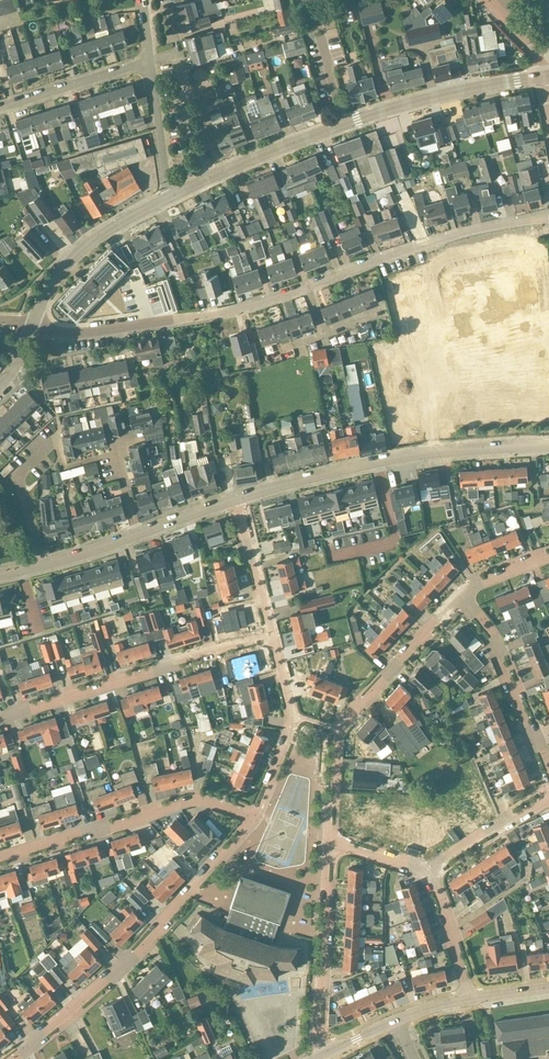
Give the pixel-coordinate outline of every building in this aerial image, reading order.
[(2,1),(6,14),(12,13),(8,0),(2,1)] [(12,13),(17,11),(14,0),(8,0),(12,13)] [(180,20),(208,12),(218,9),(216,2),(211,3),(211,0),(201,0),(176,7),(180,20)] [(276,11),(293,7),(291,0),(274,0),(276,9),(276,10),(276,11)] [(432,11),(429,7),(421,13),(426,18),(433,12),(441,22),(455,11),(452,6),(457,2),(455,0),(445,0),(432,11)] [(363,25),(385,19),(380,2),(358,8),(363,25)] [(296,21),(293,7),(276,11),(280,25),(296,21)] [(427,24),(426,18),(421,13),(413,19),(412,11),(402,13),(406,30),(405,30),(409,45),(442,38),(439,22),(427,24)] [(118,12),(111,15),(114,24),(114,25),(121,23),(118,13),(118,12)] [(211,25),(209,16),(208,12),(180,20),(183,33),(201,28),(211,25)] [(464,14),(466,26),(475,24),(472,13),(464,14)] [(101,31),(108,28),(105,17),(98,19),(101,31)] [(88,34),(95,32),(92,21),(85,23),(88,34)] [(299,31),(296,21),(280,25),(273,27),(275,37),(299,31)] [(75,38),(82,36),(79,25),(72,27),(75,38)] [(464,40),(466,54),(469,72),(479,70),(476,52),(473,53),(470,37),(468,38),(467,29),(466,27),(455,29),(457,42),(464,40)] [(485,51),(481,52),(477,28),(467,29),(468,38),(470,37),(473,53),(476,52),(479,70),(489,69),(487,57),(485,51)] [(482,32),(486,51),(485,51),(487,57),(489,69),(498,67),(495,49),(498,48),(495,30),(482,32)] [(115,33),(109,35),(114,50),(127,46),(123,31),(115,33)] [(185,39),(189,52),(216,45),(214,40),(212,32),(202,35),(185,39)] [(54,33),(48,35),(51,46),(57,44),(54,33)] [(9,47),(14,65),(6,67),(11,82),(25,78),(20,63),(18,56),(19,56),(13,34),(1,37),(4,49),(9,47)] [(109,35),(96,39),(101,54),(114,50),(109,35)] [(35,39),(38,50),(45,48),(42,37),(35,39)] [(303,38),(286,43),(282,44),(283,45),(282,45),(284,53),(285,58),(307,52),(303,38)] [(96,39),(83,43),(88,58),(101,54),(96,39)] [(28,40),(21,42),(24,54),(31,52),(28,40)] [(75,62),(88,58),(83,43),(70,47),(75,62)] [(455,50),(456,50),(455,44),(428,51),(435,81),(452,77),(461,74),(455,50)] [(217,49),(216,45),(189,52),(192,65),(209,60),(219,57),(217,49)] [(267,58),(284,53),(282,45),(264,50),(267,58)] [(263,50),(246,55),(248,65),(266,60),(263,50)] [(64,66),(59,51),(46,55),(50,70),(64,66)] [(46,55),(33,59),(37,74),(50,70),(46,55)] [(408,56),(400,57),(402,64),(408,86),(419,83),(421,85),(425,84),(421,67),(408,70),(406,64),(409,63),(408,56)] [(228,65),(227,65),(232,83),(246,79),(247,86),(252,85),(247,68),(243,69),(241,61),(240,61),(239,57),(226,61),(228,65)] [(37,74),(33,59),(20,63),(25,78),(37,74)] [(409,88),(408,86),(402,64),(381,69),(385,84),(389,83),(391,90),(402,87),(404,89),(409,88)] [(353,102),(377,96),(372,78),(367,79),(367,76),(360,78),(357,65),(347,67),(351,83),(348,84),(353,102)] [(275,94),(283,92),(279,80),(278,76),(271,78),(275,94)] [(136,119),(131,101),(137,99),(132,84),(119,89),(123,103),(124,103),(129,121),(136,119)] [(295,94),(294,95),(304,120),(317,116),(306,87),(294,92),(295,94)] [(119,89),(106,93),(110,108),(112,115),(113,114),(116,125),(123,122),(117,105),(123,103),(119,89)] [(532,101),(530,102),(528,92),(515,95),(518,113),(521,112),(524,126),(535,124),(532,110),(531,109),(532,108),(535,106),(534,103),(532,101)] [(106,93),(93,97),(98,112),(104,109),(110,108),(106,93)] [(236,94),(219,100),(234,147),(247,142),(240,126),(237,116),(235,111),(241,108),(236,94)] [(294,95),(290,96),(282,99),(292,125),(304,120),(294,95)] [(518,130),(515,113),(518,113),(515,95),(501,97),(508,132),(518,130)] [(268,96),(257,100),(268,134),(281,129),(268,96)] [(93,97),(79,101),(84,116),(85,116),(90,135),(85,136),(89,149),(101,145),(94,122),(100,120),(100,117),(98,112),(93,97)] [(494,123),(492,118),(498,116),(493,99),(478,103),(485,126),(494,123)] [(206,105),(213,125),(212,125),(216,134),(215,134),(222,151),(234,147),(219,100),(206,105)] [(247,103),(250,111),(247,113),(250,122),(256,139),(268,134),(257,100),(247,103)] [(466,121),(458,124),(447,127),(450,140),(462,137),(462,136),(464,138),(468,137),(470,133),(485,129),(484,126),(485,126),(478,103),(462,108),(466,121)] [(72,139),(67,121),(73,119),(69,104),(55,108),(60,123),(61,123),(63,129),(62,129),(66,140),(72,139)] [(54,125),(60,123),(55,108),(42,112),(47,127),(52,144),(59,143),(54,125)] [(49,134),(47,127),(42,112),(30,116),(34,131),(36,137),(35,137),(39,149),(46,147),(42,135),(49,134)] [(106,115),(100,117),(100,120),(103,128),(110,126),(106,115)] [(27,134),(34,131),(30,116),(16,120),(26,153),(32,151),(27,134)] [(146,125),(143,117),(130,121),(132,129),(146,125)] [(412,122),(416,136),(419,146),(436,141),(437,145),(451,141),(450,140),(447,127),(435,130),(431,117),(412,122)] [(9,126),(2,128),(3,132),(0,133),(0,140),(11,137),(9,126)] [(376,131),(348,141),(353,157),(356,156),(363,175),(372,172),(376,185),(409,173),(400,145),(383,151),(376,131)] [(522,134),(523,138),(524,144),(538,142),(537,132),(522,134)] [(89,149),(85,136),(85,135),(76,138),(80,151),(89,149)] [(96,168),(99,172),(98,172),(107,188),(101,192),(110,207),(140,188),(127,164),(147,157),(141,137),(70,158),(70,159),(78,173),(96,168)] [(511,147),(509,137),(496,141),(499,151),(511,147)] [(348,141),(334,146),(337,154),(343,172),(345,172),(353,169),(350,158),(353,157),(348,141)] [(9,152),(7,146),(0,147),(0,154),(9,152)] [(513,153),(512,147),(502,151),(504,156),(513,153)] [(41,155),(44,164),(51,162),(48,153),(41,155)] [(441,155),(444,167),(451,165),(448,153),(441,155)] [(318,180),(314,172),(321,169),(316,155),(301,161),(312,189),(318,187),(315,181),(318,180)] [(491,161),(489,155),(479,158),(487,182),(496,179),(491,161)] [(23,161),(26,171),(33,169),(30,158),(23,161)] [(0,162),(0,169),(3,168),(12,166),(10,159),(0,162)] [(78,174),(78,173),(70,159),(57,163),(65,179),(78,174)] [(516,163),(520,177),(530,208),(542,204),(536,181),(541,179),(538,165),(533,167),(531,159),(516,163)] [(466,160),(451,165),(444,167),(439,168),(442,175),(447,174),(449,179),(470,173),(466,160)] [(287,167),(279,171),(289,196),(306,189),(307,191),(312,189),(301,161),(287,167)] [(332,186),(341,182),(335,167),(333,164),(326,168),(332,181),(330,182),(332,186)] [(3,168),(0,169),(0,195),(9,193),(3,168)] [(38,186),(33,169),(26,171),(26,172),(24,173),(28,188),(15,192),(25,206),(28,203),(44,224),(56,216),(36,188),(38,186)] [(266,193),(271,191),(277,207),(285,204),(284,200),(284,199),(279,188),(273,171),(259,177),(266,193)] [(504,196),(512,193),(517,211),(530,208),(520,177),(518,178),(517,173),(507,176),(509,183),(501,185),(504,196)] [(94,217),(110,207),(101,192),(98,187),(97,188),(93,182),(95,181),(91,175),(82,180),(89,192),(81,197),(94,217)] [(348,198),(349,197),(354,195),(351,188),(352,188),(348,176),(346,176),(339,179),(341,182),(344,191),(345,191),(348,198)] [(267,208),(262,195),(266,193),(259,177),(246,182),(253,198),(265,227),(277,223),(270,207),(267,208)] [(413,179),(404,182),(407,189),(416,186),(413,179)] [(357,192),(363,190),(361,182),(354,184),(357,192)] [(473,199),(480,197),(483,212),(497,209),(494,193),(490,194),(488,184),(471,187),(473,199)] [(398,201),(390,185),(382,188),(390,205),(398,201)] [(458,186),(447,188),(450,202),(454,201),(458,218),(464,217),(464,216),(470,214),(469,206),(470,205),(468,194),(460,196),(458,186)] [(419,216),(428,213),(430,224),(438,222),(438,224),(447,221),(442,202),(426,206),(422,192),(413,195),(419,216)] [(225,193),(211,200),(225,227),(230,225),(225,214),(233,211),(225,193)] [(356,194),(354,195),(349,197),(352,203),(351,203),(356,216),(365,212),(360,200),(359,200),(356,194)] [(200,205),(198,206),(207,223),(211,234),(219,230),(223,238),(229,236),(225,227),(211,200),(205,203),(204,202),(200,203),(200,205)] [(68,233),(79,225),(73,217),(75,215),(70,209),(69,210),(64,204),(59,208),(63,214),(57,219),(68,233)] [(191,209),(185,212),(198,240),(203,250),(210,247),(200,227),(207,223),(198,206),(197,207),(195,206),(192,207),(191,209)] [(383,209),(387,220),(384,221),(389,238),(402,234),(393,206),(383,209)] [(286,211),(291,221),(298,217),(294,207),(286,211)] [(320,242),(330,238),(323,221),(318,209),(309,214),(320,242)] [(367,214),(370,225),(376,242),(389,238),(384,221),(380,222),(377,211),(367,214)] [(23,217),(31,228),(38,223),(30,212),(23,217)] [(175,226),(171,229),(175,239),(188,232),(193,242),(198,240),(185,212),(172,219),(175,226)] [(323,221),(330,238),(339,234),(332,217),(329,218),(326,212),(320,214),(323,221)] [(285,224),(287,233),(295,231),(293,222),(285,224)] [(241,237),(249,234),(244,223),(236,226),(241,237)] [(159,225),(157,226),(155,225),(152,227),(152,229),(145,232),(161,263),(167,260),(162,249),(161,249),(159,246),(167,243),(159,225)] [(363,247),(358,235),(361,234),(358,226),(339,233),(342,241),(347,254),(363,247)] [(37,261),(48,250),(28,229),(16,241),(30,255),(30,254),(37,261)] [(134,238),(132,238),(138,251),(136,252),(135,254),(144,272),(161,263),(145,232),(139,235),(137,234),(134,236),(134,238)] [(311,232),(305,234),(318,265),(330,260),(324,244),(318,247),(311,232)] [(252,236),(254,243),(260,259),(266,257),(259,234),(252,236)] [(300,247),(300,254),(299,254),(305,270),(318,265),(305,234),(299,237),(303,246),(300,247)] [(296,237),(289,240),(293,250),(300,247),(296,237)] [(0,242),(0,249),(5,256),(10,252),(10,251),(13,249),(4,239),(3,240),(2,240),(0,242)] [(287,252),(293,250),(289,240),(283,242),(287,252)] [(253,261),(260,259),(254,243),(252,244),(254,249),(250,250),(253,261)] [(292,257),(286,259),(280,244),(274,246),(284,278),(297,274),(292,257)] [(272,282),(284,278),(274,246),(268,248),(271,257),(266,258),(266,266),(272,282)] [(527,246),(515,247),(516,271),(528,271),(527,246)] [(503,247),(492,248),(493,272),(504,272),(503,247)] [(515,247),(503,247),(504,272),(516,271),(515,247)] [(167,251),(173,264),(181,261),(175,248),(167,251)] [(480,248),(468,249),(469,274),(480,273),(480,248)] [(492,248),(480,248),(480,273),(493,272),(492,248)] [(72,290),(59,303),(78,321),(102,296),(101,295),(107,290),(108,290),(131,265),(114,249),(108,255),(106,253),(88,272),(91,274),(85,280),(83,278),(76,285),(78,287),(74,292),(72,290)] [(468,249),(455,249),(456,274),(469,274),(468,249)] [(258,268),(252,270),(245,251),(239,254),(250,289),(263,285),(258,268)] [(211,254),(214,264),(221,262),(218,252),(211,254)] [(132,254),(126,257),(129,263),(135,260),(132,254)] [(238,293),(250,289),(239,254),(232,256),(238,275),(232,277),(238,293)] [(176,264),(181,279),(190,276),(185,261),(176,264)] [(14,279),(3,265),(0,267),(0,285),(2,288),(14,279)] [(218,276),(211,278),(209,270),(202,272),(204,280),(209,297),(223,292),(218,276)] [(373,288),(360,293),(366,307),(379,302),(373,288)] [(353,313),(366,307),(360,293),(347,298),(353,313)] [(528,294),(528,306),(548,305),(548,293),(528,294)] [(340,318),(353,313),(347,298),(334,303),(340,318)] [(327,323),(340,318),(334,303),(321,308),(327,323)] [(528,306),(529,318),(548,317),(548,305),(528,306)] [(311,312),(297,316),(302,331),(315,327),(311,312)] [(297,316),(284,321),(289,335),(302,331),(297,316)] [(529,318),(530,329),(548,329),(548,317),(529,318)] [(284,321),(271,325),(276,340),(289,335),(284,321)] [(263,344),(276,340),(271,325),(258,330),(263,344)] [(530,329),(530,341),(548,340),(548,329),(530,329)] [(250,361),(253,370),(261,367),(259,359),(255,342),(248,344),(245,333),(231,337),(236,354),(247,351),(250,361)] [(138,359),(152,356),(155,367),(164,365),(161,354),(169,353),(165,335),(158,337),(135,342),(138,359)] [(530,341),(531,353),(531,354),(548,353),(548,340),(530,341)] [(312,350),(316,376),(330,373),(326,348),(312,350)] [(117,381),(125,380),(126,388),(139,385),(136,372),(129,373),(126,361),(113,363),(117,381)] [(112,391),(110,383),(117,381),(113,363),(100,366),(106,392),(112,391)] [(349,392),(360,390),(355,363),(345,365),(349,392)] [(92,387),(99,385),(100,394),(106,392),(100,366),(88,369),(92,387)] [(85,388),(92,387),(88,369),(69,373),(75,399),(81,398),(82,401),(87,400),(85,388)] [(63,402),(75,399),(69,373),(68,370),(56,373),(62,397),(63,402)] [(53,399),(62,397),(56,373),(44,376),(45,378),(42,378),(45,391),(46,399),(52,397),(53,399)] [(46,411),(40,405),(28,392),(18,401),(31,415),(36,410),(42,416),(46,411)] [(26,419),(31,415),(18,401),(8,410),(27,429),(31,425),(26,419)] [(99,408),(101,417),(102,423),(109,422),(112,436),(126,432),(121,412),(114,414),(112,405),(99,408)] [(17,427),(26,437),(30,433),(27,429),(8,410),(0,418),(0,421),(11,433),(17,427)] [(153,420),(150,410),(129,415),(132,429),(149,425),(149,428),(162,425),(160,418),(153,420)] [(326,423),(323,411),(314,413),(317,425),(326,423)] [(195,433),(205,432),(202,413),(193,414),(195,433)] [(307,432),(316,430),(313,414),(302,416),(304,423),(305,423),(307,432)] [(277,419),(277,420),(279,426),(279,428),(292,425),(290,416),(277,419)] [(108,445),(102,423),(101,417),(94,419),(96,427),(89,429),(94,448),(108,445)] [(11,433),(0,421),(0,440),(7,448),(12,444),(6,438),(11,433)] [(87,421),(81,423),(80,422),(74,423),(74,425),(81,451),(94,448),(89,429),(87,421)] [(257,481),(254,463),(262,462),(257,434),(256,434),(254,421),(245,423),(247,435),(242,436),(241,432),(229,435),(231,449),(242,447),(243,455),(235,456),(236,464),(234,465),(237,484),(257,481)] [(384,433),(376,435),(376,432),(367,434),(364,423),(354,426),(360,452),(361,457),(388,451),(384,433)] [(82,453),(81,451),(74,425),(68,426),(70,435),(63,437),(68,456),(82,453)] [(347,436),(344,436),(348,454),(360,452),(354,426),(346,428),(347,436)] [(330,431),(331,439),(335,457),(348,454),(344,436),(343,428),(330,431)] [(292,449),(285,451),(289,469),(302,465),(295,436),(294,431),(286,433),(287,438),(287,439),(288,447),(292,447),(292,449)] [(314,443),(311,444),(315,462),(328,459),(321,432),(312,434),(314,443)] [(311,444),(303,446),(302,441),(305,441),(303,434),(295,436),(302,465),(315,462),(311,444)] [(150,455),(152,455),(158,453),(157,445),(150,446),(149,442),(129,447),(132,459),(150,455)] [(269,444),(271,455),(276,472),(289,469),(285,451),(281,452),(279,442),(269,444)] [(170,445),(171,458),(181,457),(180,451),(179,444),(170,445)] [(188,449),(181,450),(181,451),(182,462),(190,460),(188,450),(188,449)] [(153,467),(150,455),(132,459),(130,459),(133,472),(153,467)] [(210,461),(198,465),(206,492),(218,488),(210,461)] [(96,462),(84,466),(85,472),(87,476),(99,472),(96,462)] [(4,477),(6,475),(14,468),(10,463),(2,471),(0,472),(4,477)] [(190,467),(184,469),(188,481),(192,496),(206,492),(198,465),(190,467)] [(84,466),(71,469),(73,476),(85,472),(84,466)] [(517,467),(509,468),(510,482),(527,481),(526,466),(517,467)] [(174,467),(162,471),(165,480),(173,503),(186,498),(180,482),(177,474),(174,467)] [(461,471),(459,471),(460,485),(467,485),(468,498),(478,497),(479,497),(478,493),(478,484),(476,470),(469,471),(469,470),(467,471),(467,468),(465,467),(462,467),(460,468),(461,471)] [(494,483),(510,482),(509,468),(502,468),(493,469),(494,483)] [(74,482),(73,476),(71,469),(60,472),(63,482),(63,484),(74,482)] [(478,484),(494,483),(493,469),(484,469),(484,470),(476,470),(478,484)] [(134,482),(147,478),(145,470),(132,474),(134,482)] [(449,484),(440,486),(437,470),(418,473),(420,489),(429,487),(431,498),(440,497),(438,486),(439,486),(441,499),(451,497),(449,484)] [(49,488),(49,474),(41,474),(41,488),(49,488)] [(152,484),(154,491),(160,507),(173,503),(165,480),(152,484)] [(150,481),(145,482),(147,491),(137,494),(139,500),(138,501),(140,507),(141,507),(143,513),(157,508),(151,490),(152,490),(150,481)] [(362,509),(379,504),(373,482),(357,486),(362,509)] [(395,493),(390,494),(396,520),(401,518),(405,518),(402,506),(415,504),(415,501),(412,484),(394,488),(395,493)] [(362,509),(357,486),(344,489),(343,489),(342,489),(347,512),(362,509)] [(347,512),(342,489),(327,493),(328,494),(333,516),(347,512)] [(101,492),(92,495),(97,509),(96,509),(101,527),(113,523),(108,506),(109,505),(107,499),(106,497),(103,498),(101,492)] [(328,494),(314,497),(319,520),(333,516),(328,494)] [(107,499),(109,505),(108,506),(113,523),(126,519),(121,502),(119,496),(107,499)] [(40,498),(43,523),(46,540),(59,538),(56,520),(53,508),(52,497),(49,497),(40,498)] [(319,520),(314,497),(299,501),(304,524),(319,520)] [(96,509),(95,509),(92,499),(84,501),(85,507),(83,508),(84,513),(83,513),(88,530),(101,527),(96,509)] [(278,506),(277,506),(281,523),(282,523),(282,526),(289,524),(289,521),(294,520),(290,503),(284,505),(283,503),(282,502),(278,503),(278,505),(278,506)] [(468,516),(466,503),(457,505),(460,518),(468,516)] [(83,513),(81,514),(78,504),(70,506),(73,516),(71,516),(76,534),(88,530),(83,513)] [(277,506),(264,510),(268,526),(269,526),(270,531),(282,527),(281,523),(277,506)] [(62,519),(56,520),(59,538),(72,535),(69,518),(67,510),(60,511),(62,519)] [(491,518),(488,511),(482,514),(484,521),(491,518)] [(529,515),(523,517),(527,529),(533,526),(529,515)] [(226,531),(223,532),(219,521),(204,527),(208,538),(207,538),(210,547),(229,541),(226,531)] [(300,547),(307,545),(302,523),(295,525),(300,547)] [(471,528),(473,534),(481,557),(495,552),(490,540),(483,542),(481,537),(479,531),(478,531),(478,530),(477,527),(475,528),(475,526),(471,528)] [(516,530),(503,535),(508,547),(521,542),(516,530)] [(194,552),(193,549),(194,549),(188,533),(172,539),(163,543),(175,580),(187,575),(180,557),(194,552)] [(469,562),(481,557),(473,534),(468,535),(472,547),(465,549),(469,562)] [(503,535),(490,540),(495,552),(508,547),(503,535)] [(447,557),(454,553),(442,536),(436,540),(440,545),(439,546),(447,557)] [(292,539),(286,540),(288,550),(295,549),(292,539)] [(275,554),(288,550),(286,540),(273,544),(275,554)] [(301,555),(314,552),(313,549),(320,548),(319,543),(299,548),(301,555)] [(155,568),(157,567),(162,583),(171,580),(169,573),(161,547),(149,550),(155,568)] [(141,599),(143,604),(149,602),(147,596),(150,595),(146,581),(157,578),(154,568),(155,568),(149,550),(136,555),(142,575),(134,577),(141,599)] [(299,557),(291,559),(277,563),(281,579),(295,575),(294,567),(301,565),(299,557)] [(435,557),(431,561),(449,578),(458,568),(449,559),(443,565),(435,557)] [(436,573),(430,580),(440,588),(449,578),(431,561),(428,558),(424,562),(436,573)] [(214,562),(219,582),(236,577),(233,564),(225,566),(224,560),(214,562)] [(103,566),(109,588),(124,584),(118,562),(103,566)] [(103,566),(88,570),(95,593),(109,588),(103,566)] [(386,581),(403,597),(408,591),(394,578),(393,579),(392,578),(394,576),(398,580),(404,574),(398,569),(393,574),(392,574),(386,581)] [(73,575),(80,597),(95,593),(88,570),(73,575)] [(122,572),(124,584),(130,583),(128,571),(122,572)] [(65,601),(80,597),(73,575),(59,579),(59,578),(58,578),(65,601)] [(305,580),(297,582),(295,575),(281,579),(285,594),(307,588),(305,580)] [(234,599),(233,593),(240,591),(236,577),(219,582),(224,601),(234,599)] [(430,580),(425,585),(416,577),(412,581),(430,598),(440,588),(430,580)] [(544,579),(547,584),(538,588),(544,602),(548,600),(548,577),(544,579)] [(65,601),(58,578),(44,582),(45,586),(37,588),(40,596),(47,594),(50,605),(65,601)] [(412,590),(417,594),(412,600),(421,608),(430,598),(412,581),(409,585),(413,589),(412,590)] [(525,602),(533,598),(535,605),(544,602),(538,588),(530,591),(528,585),(519,588),(519,589),(512,592),(522,618),(523,618),(528,615),(527,610),(528,609),(525,602)] [(196,597),(206,595),(205,587),(194,589),(196,597)] [(185,592),(178,594),(181,603),(188,601),(185,592)] [(501,611),(510,608),(515,621),(513,622),(519,636),(528,633),(525,627),(523,627),(520,619),(522,618),(512,592),(504,595),(504,594),(495,598),(501,611)] [(13,616),(10,605),(18,603),(16,595),(8,596),(8,593),(0,595),(0,619),(13,616)] [(290,615),(294,631),(308,627),(315,625),(322,624),(319,609),(336,605),(333,594),(299,602),(302,612),(290,615)] [(200,626),(209,623),(204,605),(195,607),(200,626)] [(403,608),(397,615),(389,606),(385,610),(391,616),(394,618),(403,627),(413,617),(403,608)] [(159,609),(149,612),(154,629),(164,626),(159,609)] [(244,609),(229,613),(233,629),(248,626),(247,625),(246,618),(244,609)] [(124,619),(132,617),(130,610),(122,613),(124,619)] [(388,619),(391,616),(385,610),(382,613),(388,619)] [(80,611),(69,613),(70,620),(81,619),(80,611)] [(149,612),(139,615),(144,632),(154,629),(149,612)] [(229,613),(214,616),(218,633),(233,629),(229,613)] [(357,644),(363,643),(361,630),(359,631),(356,620),(357,619),(353,615),(351,617),(357,644)] [(394,618),(385,628),(394,637),(403,627),(394,618)] [(187,621),(188,624),(181,627),(185,643),(201,638),(198,627),(196,619),(187,621)] [(101,625),(105,637),(112,635),(108,622),(101,625)] [(185,643),(181,627),(180,623),(173,626),(172,625),(163,627),(169,647),(185,643)] [(308,627),(294,631),(298,647),(312,643),(329,639),(327,630),(317,633),(315,625),(308,627)] [(385,628),(379,634),(370,626),(367,630),(385,647),(394,637),(385,628)] [(484,664),(466,645),(471,640),(460,628),(448,638),(459,650),(466,658),(464,660),(475,673),(484,664)] [(93,644),(79,648),(81,654),(87,673),(102,668),(97,651),(106,648),(101,629),(90,632),(93,644)] [(376,657),(385,647),(367,630),(363,633),(368,637),(365,639),(370,644),(366,648),(376,657)] [(534,631),(528,633),(521,636),(524,643),(537,637),(534,631)] [(51,643),(50,643),(55,659),(65,656),(60,639),(58,640),(58,639),(62,637),(61,632),(49,636),(51,643)] [(129,635),(132,646),(136,658),(152,653),(146,634),(141,635),(140,632),(129,635)] [(19,640),(19,639),(17,633),(11,635),(13,641),(13,642),(19,640)] [(47,636),(45,637),(41,638),(42,643),(40,644),(46,662),(55,659),(50,643),(50,641),(49,641),(47,636)] [(531,661),(548,654),(548,643),(540,647),(537,640),(524,645),(527,654),(528,654),(531,661)] [(132,646),(125,649),(122,641),(115,644),(120,663),(136,658),(132,646)] [(338,648),(330,649),(331,655),(332,656),(340,654),(338,648)] [(458,669),(446,658),(437,649),(426,662),(435,670),(438,667),(446,674),(450,677),(458,669)] [(255,653),(240,657),(244,674),(259,670),(257,661),(255,654),(255,653)] [(81,654),(65,659),(71,678),(87,673),(81,654)] [(546,662),(548,660),(548,654),(531,661),(534,668),(533,669),(537,677),(548,672),(548,669),(546,662)] [(240,657),(225,661),(230,678),(244,674),(240,657)] [(11,663),(3,665),(10,686),(19,683),(22,693),(38,688),(32,669),(30,665),(23,667),(24,672),(14,675),(11,663)] [(40,667),(32,669),(38,688),(53,683),(47,664),(40,667)] [(443,691),(433,681),(420,668),(409,679),(423,691),(427,687),(437,697),(443,691)] [(211,669),(195,673),(199,685),(202,694),(217,689),(211,669)] [(324,670),(321,677),(316,675),(310,673),(306,683),(312,686),(310,692),(323,697),(329,680),(331,673),(324,670)] [(479,680),(468,670),(457,682),(468,692),(479,680)] [(180,681),(173,683),(175,692),(178,691),(189,688),(192,697),(202,694),(199,685),(195,673),(179,679),(180,681)] [(262,682),(254,684),(252,677),(236,682),(239,694),(241,694),(243,703),(244,703),(249,702),(266,697),(262,682)] [(342,685),(329,680),(323,697),(336,702),(338,695),(344,697),(348,687),(342,685)] [(402,719),(387,729),(389,733),(407,758),(430,741),(419,725),(422,723),(405,700),(411,693),(400,683),(385,699),(396,709),(396,710),(402,719)] [(159,685),(143,690),(149,708),(157,705),(155,698),(169,694),(167,686),(160,688),(159,685)] [(224,687),(217,689),(220,700),(226,698),(224,687)] [(485,710),(498,704),(492,689),(478,694),(482,704),(485,710)] [(150,709),(149,708),(143,690),(120,697),(126,715),(123,716),(125,722),(128,730),(136,728),(133,719),(135,718),(134,714),(137,713),(137,712),(144,710),(144,711),(150,709)] [(419,698),(423,708),(429,706),(425,696),(419,698)] [(263,725),(263,715),(270,713),(266,697),(249,702),(244,703),(248,718),(244,719),(244,724),(254,724),(263,725)] [(452,713),(470,706),(466,697),(448,705),(452,713)] [(95,717),(110,712),(118,710),(115,701),(108,703),(107,701),(91,706),(95,717)] [(485,710),(491,725),(505,720),(498,704),(485,710)] [(72,724),(79,722),(95,717),(91,706),(75,711),(76,713),(69,715),(72,724)] [(471,715),(479,712),(477,707),(470,709),(471,715)] [(206,710),(196,713),(198,719),(198,731),(205,731),(212,729),(206,710)] [(382,739),(389,733),(387,729),(384,722),(382,724),(371,715),(357,732),(368,742),(375,753),(386,744),(382,739)] [(55,716),(39,721),(43,733),(46,743),(70,735),(64,716),(56,719),(55,716)] [(491,725),(498,741),(511,736),(505,720),(491,725)] [(23,726),(24,729),(17,731),(20,740),(43,733),(39,721),(23,726)] [(225,727),(230,726),(230,724),(229,722),(213,728),(218,732),(232,738),(234,732),(226,729),(225,727)] [(483,722),(476,725),(478,731),(486,728),(483,722)] [(0,734),(0,754),(9,752),(6,744),(14,742),(11,733),(4,736),(4,733),(0,734)] [(255,733),(250,746),(263,751),(268,738),(255,733)] [(498,741),(504,756),(517,751),(511,736),(498,741)] [(490,738),(483,740),(484,747),(492,743),(490,738)] [(101,741),(94,743),(96,749),(103,747),(101,741)] [(215,746),(205,742),(201,754),(208,756),(208,755),(212,756),(215,746)] [(75,746),(67,748),(69,755),(71,762),(72,762),(79,759),(77,753),(75,746)] [(235,748),(232,753),(239,756),(244,758),(257,764),(263,751),(250,746),(247,753),(235,748)] [(504,756),(510,772),(524,767),(517,751),(504,756)] [(18,778),(28,776),(21,753),(11,756),(16,774),(17,773),(18,778)] [(489,756),(491,762),(499,759),(496,753),(489,756)] [(97,754),(85,758),(88,769),(100,764),(97,754)] [(181,757),(184,769),(171,772),(174,785),(194,781),(191,768),(189,755),(181,757)] [(72,762),(77,775),(86,773),(82,758),(79,759),(72,762)] [(213,760),(205,758),(201,770),(209,773),(213,760)] [(244,758),(239,771),(252,776),(257,764),(244,758)] [(71,783),(78,781),(72,762),(65,764),(67,770),(71,783)] [(171,772),(159,775),(156,762),(143,765),(147,782),(153,781),(155,789),(174,785),(171,772)] [(354,768),(353,786),(376,787),(377,774),(390,775),(391,764),(367,762),(367,769),(354,768)] [(56,767),(46,770),(48,777),(58,774),(56,767)] [(510,772),(517,788),(530,782),(524,767),(510,772)] [(496,771),(497,777),(505,774),(503,768),(496,771)] [(115,790),(113,790),(118,803),(136,796),(132,783),(138,781),(134,769),(120,774),(123,781),(113,784),(115,790)] [(239,771),(233,784),(232,789),(238,791),(240,787),(246,789),(252,776),(239,771)] [(32,793),(29,780),(28,780),(27,778),(20,780),(24,796),(32,793)] [(92,804),(95,803),(98,810),(118,803),(113,790),(107,793),(104,784),(87,791),(92,804)] [(464,795),(460,798),(474,818),(485,810),(471,789),(463,794),(464,795)] [(55,801),(57,809),(61,822),(80,816),(76,803),(72,791),(66,793),(67,797),(55,801)] [(456,799),(448,805),(462,826),(474,818),(460,798),(457,800),(456,799)] [(42,828),(61,822),(57,809),(52,810),(49,802),(41,804),(31,807),(35,821),(39,820),(42,828)] [(389,805),(382,830),(395,834),(402,810),(398,809),(399,808),(389,805)] [(416,813),(411,831),(424,835),(431,811),(427,810),(427,809),(418,806),(418,807),(416,813)] [(19,820),(15,808),(9,810),(10,813),(0,816),(0,825),(4,839),(24,833),(20,820),(19,820)] [(402,810),(395,834),(409,838),(411,831),(416,813),(407,810),(407,812),(402,810)] [(431,811),(424,835),(438,839),(445,814),(436,811),(435,813),(431,811)] [(193,828),(196,831),(211,847),(212,848),(221,838),(208,825),(203,820),(205,819),(198,812),(188,822),(193,827),(193,828)] [(351,813),(350,827),(375,828),(375,824),(377,824),(377,814),(351,813)] [(176,818),(165,828),(172,835),(167,841),(176,851),(196,831),(193,828),(189,832),(185,828),(176,818)] [(519,826),(521,831),(519,832),(523,838),(535,832),(539,842),(548,838),(548,828),(546,821),(540,823),(538,818),(519,826)] [(202,857),(211,847),(196,831),(176,851),(180,855),(190,846),(192,848),(191,849),(197,855),(198,854),(202,857)] [(142,845),(147,843),(145,836),(140,838),(138,832),(125,836),(129,849),(142,845)] [(110,855),(121,852),(126,869),(134,866),(129,849),(125,836),(111,840),(113,847),(108,848),(110,855)] [(526,847),(529,853),(542,848),(546,857),(548,856),(548,838),(539,842),(526,847)] [(88,862),(102,858),(107,856),(104,849),(99,851),(97,844),(84,849),(88,862)] [(506,844),(491,853),(503,871),(511,885),(520,879),(521,872),(515,875),(510,867),(518,863),(506,844)] [(69,868),(74,866),(88,862),(84,849),(70,853),(65,855),(69,868)] [(485,875),(492,870),(495,876),(503,871),(491,853),(477,863),(485,875)] [(56,872),(61,870),(66,869),(64,862),(59,863),(57,857),(43,861),(49,879),(57,877),(56,872)] [(540,859),(533,862),(535,868),(542,865),(540,859)] [(50,881),(49,879),(43,861),(30,865),(31,871),(26,873),(29,880),(27,880),(29,887),(50,881)] [(169,874),(164,879),(174,889),(185,878),(169,862),(163,868),(169,874)] [(471,884),(480,898),(483,903),(491,898),(485,890),(483,891),(476,880),(485,875),(477,863),(463,872),(471,884)] [(348,877),(348,885),(362,886),(368,886),(376,887),(382,887),(382,875),(375,875),(375,880),(362,880),(363,869),(348,868),(348,877)] [(22,899),(22,891),(23,891),(16,869),(2,874),(9,895),(11,902),(22,899)] [(76,870),(70,872),(72,882),(79,880),(76,870)] [(123,878),(121,871),(113,873),(116,881),(123,878)] [(469,901),(462,890),(471,884),(463,872),(449,881),(456,893),(457,893),(465,905),(469,901)] [(0,874),(0,898),(9,895),(2,874),(0,874)] [(530,882),(532,888),(548,881),(548,883),(548,874),(530,882)] [(114,875),(108,877),(110,884),(116,882),(114,875)] [(162,901),(174,889),(164,879),(160,876),(155,881),(152,879),(146,885),(145,886),(140,881),(131,891),(133,892),(144,902),(145,903),(154,893),(162,901)] [(296,967),(296,966),(303,966),(303,948),(298,948),(298,947),(279,946),(271,944),(279,920),(288,892),(242,877),(233,904),(232,904),(224,927),(213,924),(196,911),(185,926),(191,931),(205,941),(198,951),(217,961),(215,968),(254,982),(256,975),(278,977),(278,965),(296,967)] [(503,891),(496,881),(490,882),(498,894),(503,891)] [(401,887),(407,904),(420,899),(417,891),(418,891),(415,883),(401,887)] [(347,893),(346,902),(361,902),(362,886),(348,885),(347,893)] [(108,889),(99,898),(105,904),(114,895),(108,889)] [(133,893),(127,899),(138,910),(144,904),(133,893)] [(82,897),(77,896),(81,910),(90,903),(87,896),(82,897)] [(543,907),(539,897),(529,901),(534,911),(543,907)] [(480,898),(479,898),(468,906),(471,911),(483,903),(480,898)] [(409,909),(412,919),(426,915),(423,906),(422,906),(420,899),(407,904),(401,906),(393,908),(397,914),(409,909)] [(392,903),(393,907),(393,908),(401,906),(399,900),(392,903)] [(34,901),(21,905),(25,916),(27,920),(37,917),(36,913),(38,912),(34,901)] [(360,919),(361,902),(346,902),(346,911),(346,918),(360,919)] [(127,916),(122,921),(132,932),(143,920),(128,904),(121,911),(127,916)] [(470,920),(477,929),(491,919),(485,910),(470,920)] [(542,914),(541,917),(545,928),(548,926),(548,911),(542,914)] [(104,927),(110,933),(121,943),(132,932),(122,921),(116,915),(104,927)] [(412,919),(416,929),(403,934),(404,940),(431,931),(428,923),(429,923),(426,915),(412,919)] [(359,936),(360,919),(346,918),(345,926),(345,935),(359,936)] [(111,938),(94,922),(89,927),(105,943),(111,938)] [(102,962),(96,956),(99,954),(95,949),(102,943),(88,928),(80,934),(89,944),(87,946),(86,945),(74,955),(90,972),(102,962)] [(431,931),(404,940),(407,945),(414,943),(415,946),(421,944),(423,951),(437,947),(434,938),(431,931)] [(345,944),(344,952),(358,953),(359,936),(345,935),(344,944),(345,944)] [(503,972),(507,971),(506,963),(503,963),(500,943),(501,943),(500,938),(487,940),(489,955),(486,955),(488,974),(503,972)] [(507,971),(517,970),(513,941),(501,943),(500,943),(503,963),(506,963),(507,971)] [(385,946),(385,965),(392,964),(399,962),(393,944),(385,946)] [(343,959),(343,969),(357,970),(358,958),(372,959),(373,953),(365,953),(358,953),(344,952),(344,959),(343,959)] [(528,968),(545,966),(543,952),(526,954),(528,968)] [(47,953),(39,960),(48,971),(59,984),(68,977),(56,963),(47,953)] [(77,984),(90,972),(74,955),(74,956),(72,953),(60,964),(68,974),(77,984)] [(157,964),(145,975),(158,989),(170,977),(157,964)] [(445,969),(428,973),(431,987),(439,985),(448,983),(445,969)] [(48,971),(39,978),(50,991),(59,984),(48,971)] [(383,972),(379,974),(382,981),(388,978),(385,972),(383,972)] [(423,988),(431,987),(428,973),(411,977),(414,991),(423,989),(423,988)] [(377,984),(382,981),(379,974),(374,977),(377,984)] [(146,1000),(158,989),(145,975),(133,987),(146,1000)] [(390,984),(385,987),(390,999),(398,996),(398,997),(406,993),(400,980),(390,984)] [(41,995),(35,1000),(44,1011),(57,1001),(42,983),(36,989),(41,995)] [(172,988),(177,1000),(182,998),(185,1005),(181,1007),(184,1014),(191,1011),(180,985),(172,988)] [(354,986),(348,987),(352,995),(357,992),(354,986)] [(346,997),(352,995),(348,987),(343,990),(346,997)] [(385,987),(369,994),(375,1007),(383,1003),(390,999),(385,987)] [(5,1010),(12,1005),(1,991),(0,992),(0,1004),(5,1010)] [(369,994),(354,1000),(360,1013),(367,1010),(375,1007),(369,994)] [(193,1006),(200,1004),(198,995),(191,997),(193,1006)] [(17,1004),(23,1010),(22,1011),(31,1022),(44,1011),(35,1000),(32,996),(26,1001),(24,999),(17,1004)] [(113,1029),(117,1037),(136,1028),(136,1027),(131,1016),(123,998),(103,1007),(113,1029)] [(353,1016),(360,1013),(354,1000),(338,1007),(344,1020),(353,1017),(353,1016)] [(6,1033),(9,1030),(8,1029),(15,1023),(5,1010),(0,1004),(0,1047),(2,1049),(6,1046),(5,1043),(11,1038),(6,1033)] [(137,1012),(138,1013),(143,1024),(151,1020),(145,1008),(137,1012)] [(495,1021),(498,1038),(501,1038),(504,1058),(528,1058),(528,1056),(547,1054),(546,1049),(548,1049),(548,1014),(495,1021)] [(196,1021),(202,1035),(205,1043),(215,1038),(206,1017),(196,1021)] [(464,1025),(453,1027),(455,1049),(467,1047),(468,1055),(475,1054),(473,1041),(466,1042),(464,1025)] [(444,1058),(443,1050),(455,1049),(453,1027),(440,1029),(442,1045),(435,1046),(437,1058),(440,1058),(444,1058)] [(195,1048),(205,1043),(202,1035),(191,1042),(195,1048)] [(491,1057),(488,1040),(480,1041),(483,1058),(491,1057)] [(165,1044),(153,1050),(158,1058),(169,1052),(165,1044)] [(233,1050),(232,1050),(230,1044),(218,1050),(220,1056),(221,1058),(237,1058),(233,1050)] [(370,1050),(363,1054),(363,1053),(358,1056),(359,1058),(375,1058),(370,1050)] [(64,1051),(50,1058),(69,1058),(64,1051)] [(93,1054),(95,1058),(103,1058),(100,1051),(93,1054)]
